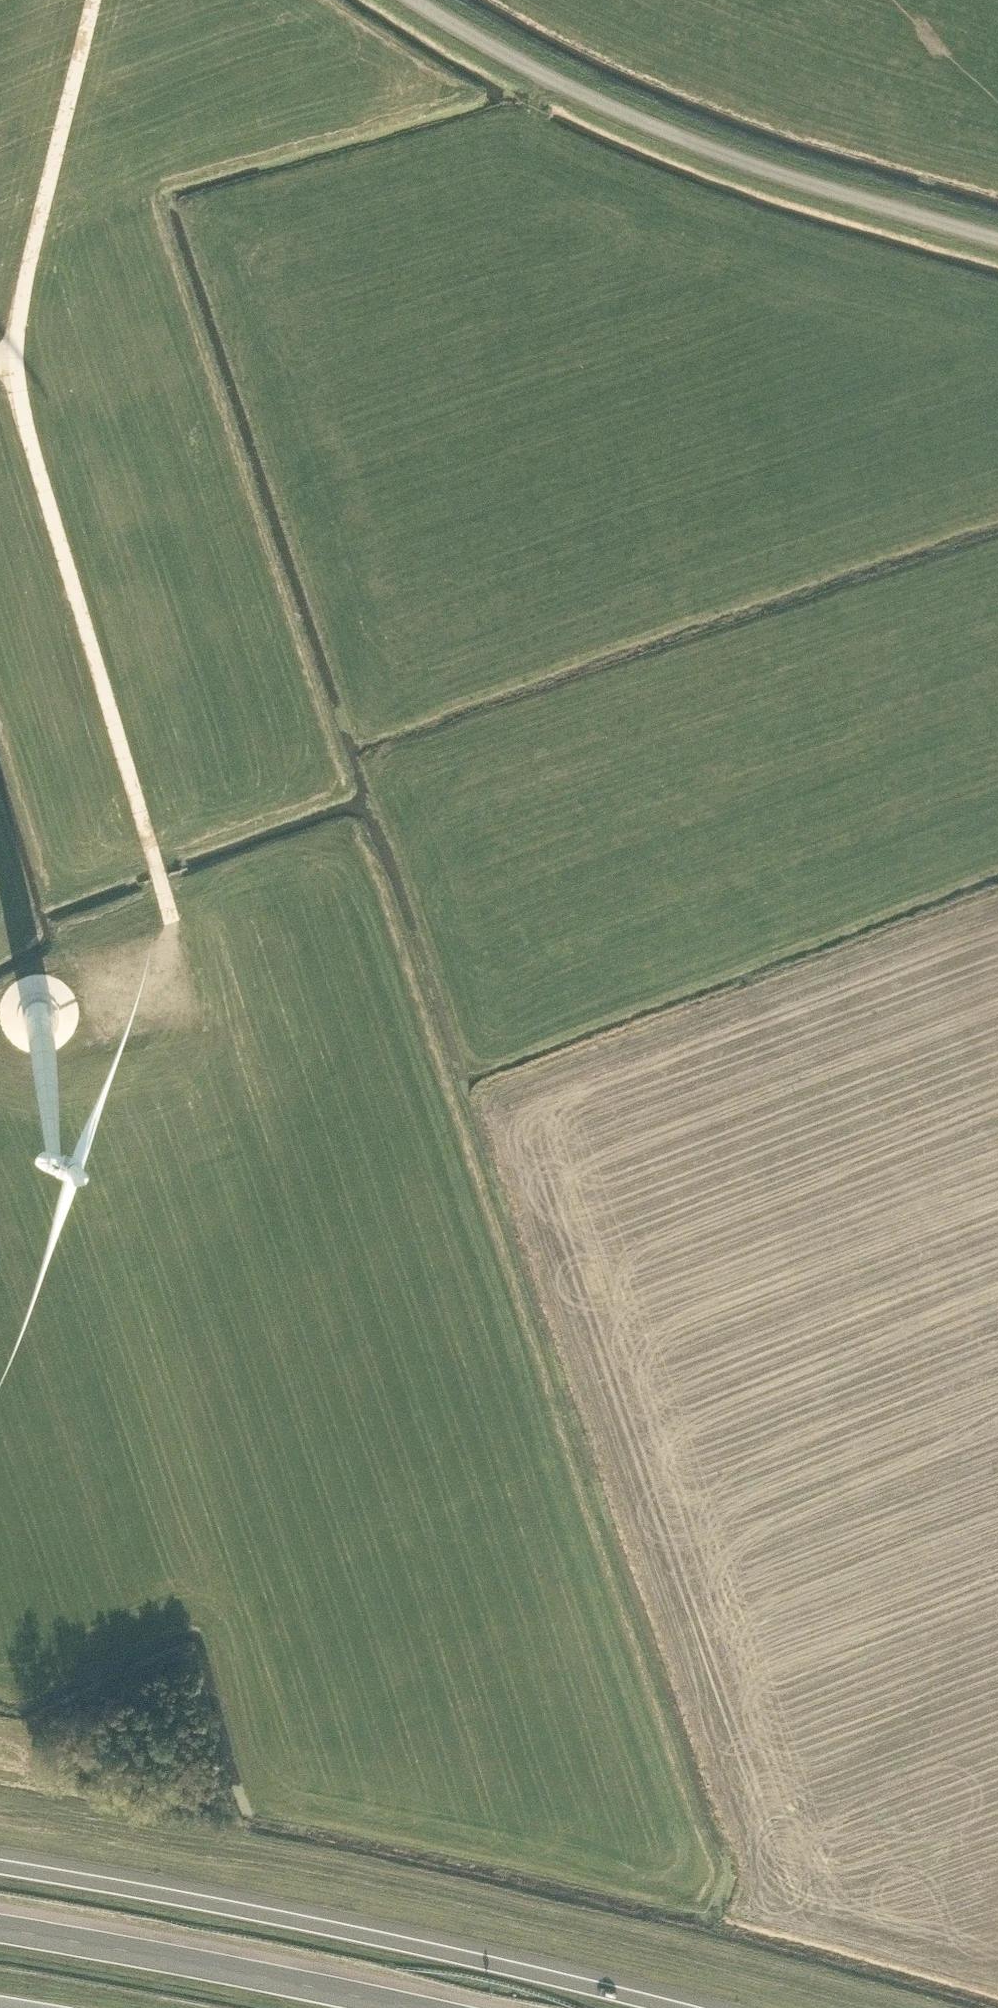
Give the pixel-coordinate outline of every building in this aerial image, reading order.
[(46,999),(44,999),(42,998),(40,998),(37,998),(35,998),(33,999),(31,1000),(29,1001),(28,1003),(26,1005),(25,1006),(25,1009),(24,1011),(24,1013),(24,1014),(24,1016),(25,1018),(26,1020),(26,1021),(27,1022),(27,1023),(28,1023),(28,1024),(30,1025),(30,1026),(31,1026),(32,1026),(34,1027),(36,1028),(38,1028),(40,1028),(42,1028),(44,1027),(46,1027),(48,1025),(50,1024),(51,1022),(53,1020),(53,1018),(54,1016),(54,1014),(54,1012),(54,1010),(53,1008),(52,1006),(51,1004),(50,1002),(48,1001),(48,1000),(46,999)]
